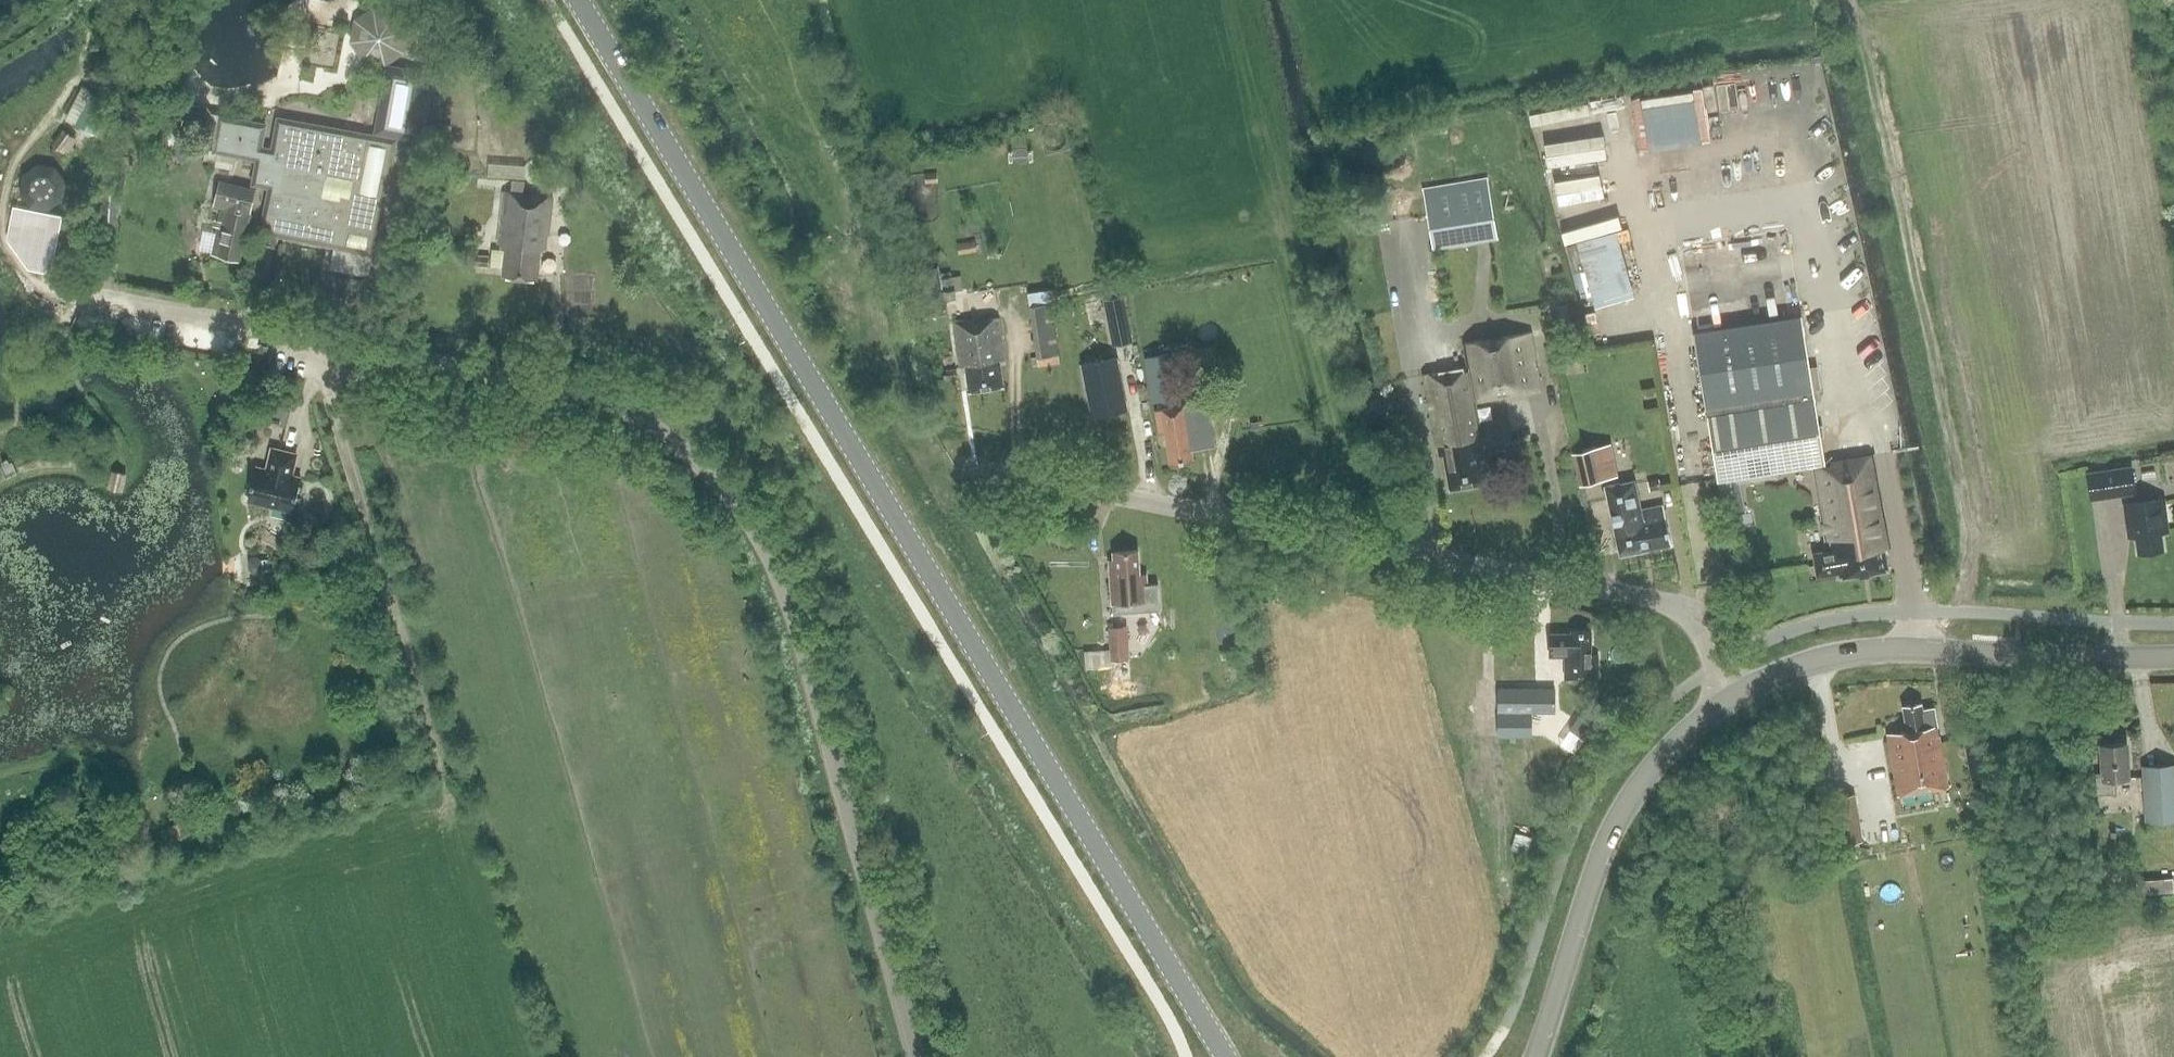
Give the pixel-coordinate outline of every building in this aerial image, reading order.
[(363,61),(386,65),(405,53),(411,30),(397,10),(374,7),(355,19),(351,42),(363,61)] [(390,67),(378,132),(413,138),(424,72),(390,67)] [(1602,96),(1606,128),(1633,124),(1629,93),(1602,96)] [(101,97),(85,128),(105,138),(121,107),(101,97)] [(215,138),(218,121),(208,105),(190,102),(175,113),(172,130),(182,145),(200,148),(215,138)] [(270,186),(262,230),(374,254),(396,140),(279,117),(273,149),(261,146),(266,123),(221,115),(214,150),(258,158),(253,182),(270,186)] [(60,146),(72,151),(79,134),(67,129),(60,146)] [(18,189),(31,203),(49,207),(64,194),(66,176),(52,161),(36,157),(21,167),(18,189)] [(256,188),(219,180),(214,206),(221,207),(212,252),(240,259),(256,188)] [(116,186),(117,181),(106,181),(106,186),(103,186),(101,221),(119,221),(120,186),(116,186)] [(1434,247),(1496,236),(1487,182),(1425,193),(1434,247)] [(547,247),(553,193),(504,190),(498,243),(501,243),(501,248),(506,249),(503,274),(538,277),(541,246),(547,247)] [(1596,306),(1634,296),(1616,231),(1578,241),(1596,306)] [(1741,240),(1682,251),(1689,286),(1748,275),(1741,240)] [(477,254),(476,265),(489,266),(490,255),(477,254)] [(360,279),(321,271),(316,298),(354,305),(360,279)] [(1114,345),(1133,341),(1124,294),(1104,298),(1114,345)] [(1057,300),(1036,301),(1038,353),(1060,352),(1057,300)] [(930,326),(954,321),(951,301),(926,305),(930,326)] [(1747,301),(1700,303),(1701,314),(1747,312),(1747,301)] [(1696,331),(1720,480),(1827,463),(1803,313),(1696,331)] [(1006,360),(999,317),(974,321),(974,318),(954,321),(961,367),(966,366),(970,391),(1004,386),(1001,361),(1006,360)] [(1486,461),(1476,402),(1541,391),(1531,333),(1464,344),(1468,367),(1426,374),(1441,456),(1445,456),(1451,489),(1485,483),(1482,462),(1486,461)] [(1177,364),(1185,362),(1183,352),(1175,353),(1177,364)] [(1154,401),(1176,397),(1169,353),(1145,356),(1154,401)] [(1093,416),(1128,409),(1117,357),(1083,364),(1093,416)] [(1215,443),(1207,401),(1156,411),(1160,434),(1166,433),(1171,463),(1194,459),(1192,447),(1215,443)] [(292,411),(269,405),(265,421),(288,427),(292,411)] [(291,475),(297,453),(273,447),(268,470),(256,467),(249,497),(294,508),(302,478),(291,475)] [(1597,447),(1575,451),(1581,476),(1582,483),(1603,478),(1602,471),(1597,447)] [(1891,547),(1875,455),(1831,462),(1832,466),(1813,469),(1826,542),(1831,541),(1833,549),(1814,553),(1817,576),(1840,573),(1841,578),(1889,570),(1885,548),(1891,547)] [(2092,500),(2135,492),(2131,467),(2087,474),(2092,500)] [(129,473),(112,469),(108,486),(125,490),(129,473)] [(1649,482),(1651,490),(1661,488),(1659,480),(1649,482)] [(1636,481),(1606,486),(1621,554),(1673,544),(1664,505),(1642,509),(1636,481)] [(2162,549),(2160,533),(2169,532),(2164,499),(2125,504),(2129,537),(2138,536),(2140,552),(2162,549)] [(1115,560),(1110,560),(1114,614),(1160,610),(1158,584),(1148,585),(1147,574),(1140,575),(1139,550),(1114,552),(1115,560)] [(1112,659),(1130,658),(1127,625),(1110,627),(1112,659)] [(1599,678),(1599,654),(1592,654),(1592,630),(1572,631),(1572,633),(1550,633),(1550,656),(1566,656),(1565,678),(1599,678)] [(1499,712),(1499,738),(1533,738),(1533,712),(1555,712),(1555,688),(1499,688),(1499,712)] [(1923,709),(1922,703),(1903,706),(1907,730),(1888,733),(1898,796),(1949,787),(1940,735),(1936,735),(1935,727),(1938,726),(1935,707),(1923,709)] [(1579,712),(1564,742),(1581,751),(1596,720),(1579,712)] [(2097,794),(2116,793),(2115,778),(2129,777),(2128,742),(2101,744),(2102,772),(2095,772),(2097,794)] [(2144,776),(2146,823),(2173,821),(2173,775),(2144,776)] [(1840,845),(1863,841),(1855,794),(1832,798),(1840,845)]
